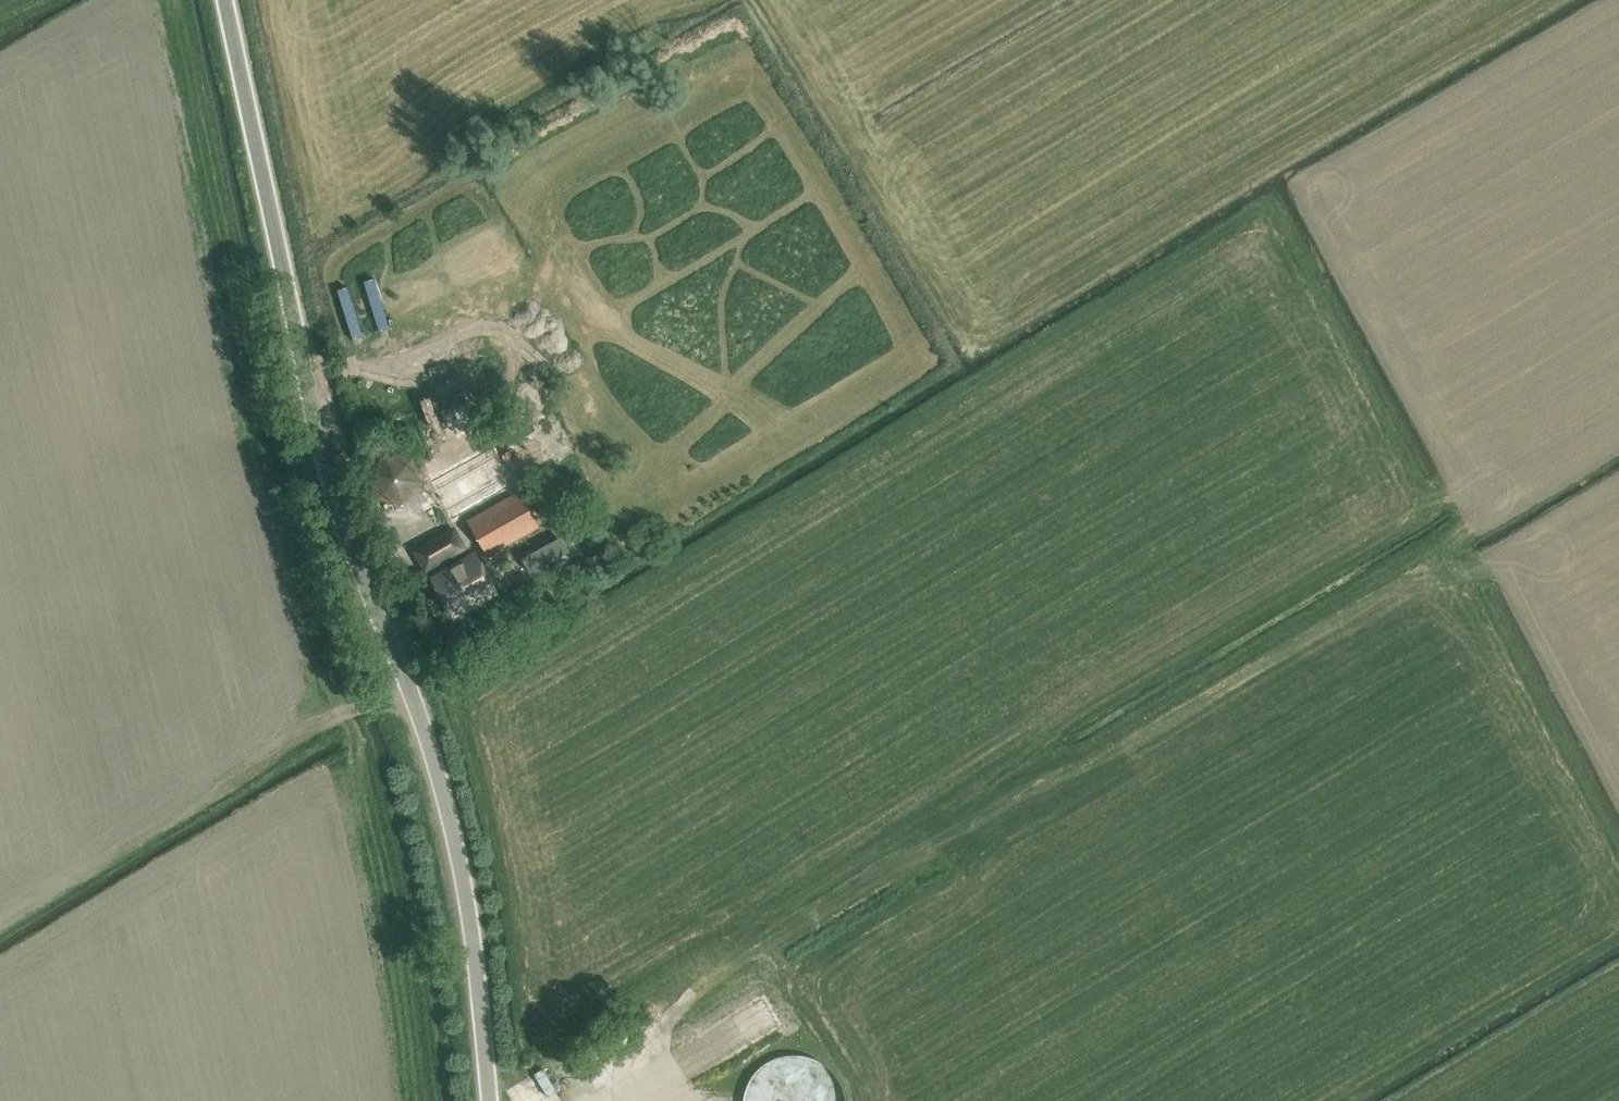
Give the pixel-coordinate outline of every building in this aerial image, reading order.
[(452,521),(506,492),(509,496),(467,519),(486,555),(539,526),(516,485),(555,464),(530,417),(426,473),(452,521)] [(404,502),(420,482),(412,459),(389,453),(372,471),(379,496),(404,502)] [(534,578),(539,575),(542,581),(557,572),(554,566),(573,556),(565,542),(526,564),(534,578)] [(475,553),(431,578),(452,616),(496,591),(475,553)] [(681,1042),(697,1072),(781,1027),(764,996),(681,1042)] [(840,1091),(834,1078),(824,1067),(811,1059),(797,1056),(783,1057),(769,1062),(758,1071),(750,1083),(745,1097),(745,1100),(841,1100),(840,1091)] [(510,1100),(540,1100),(534,1080),(507,1087),(510,1100)]
